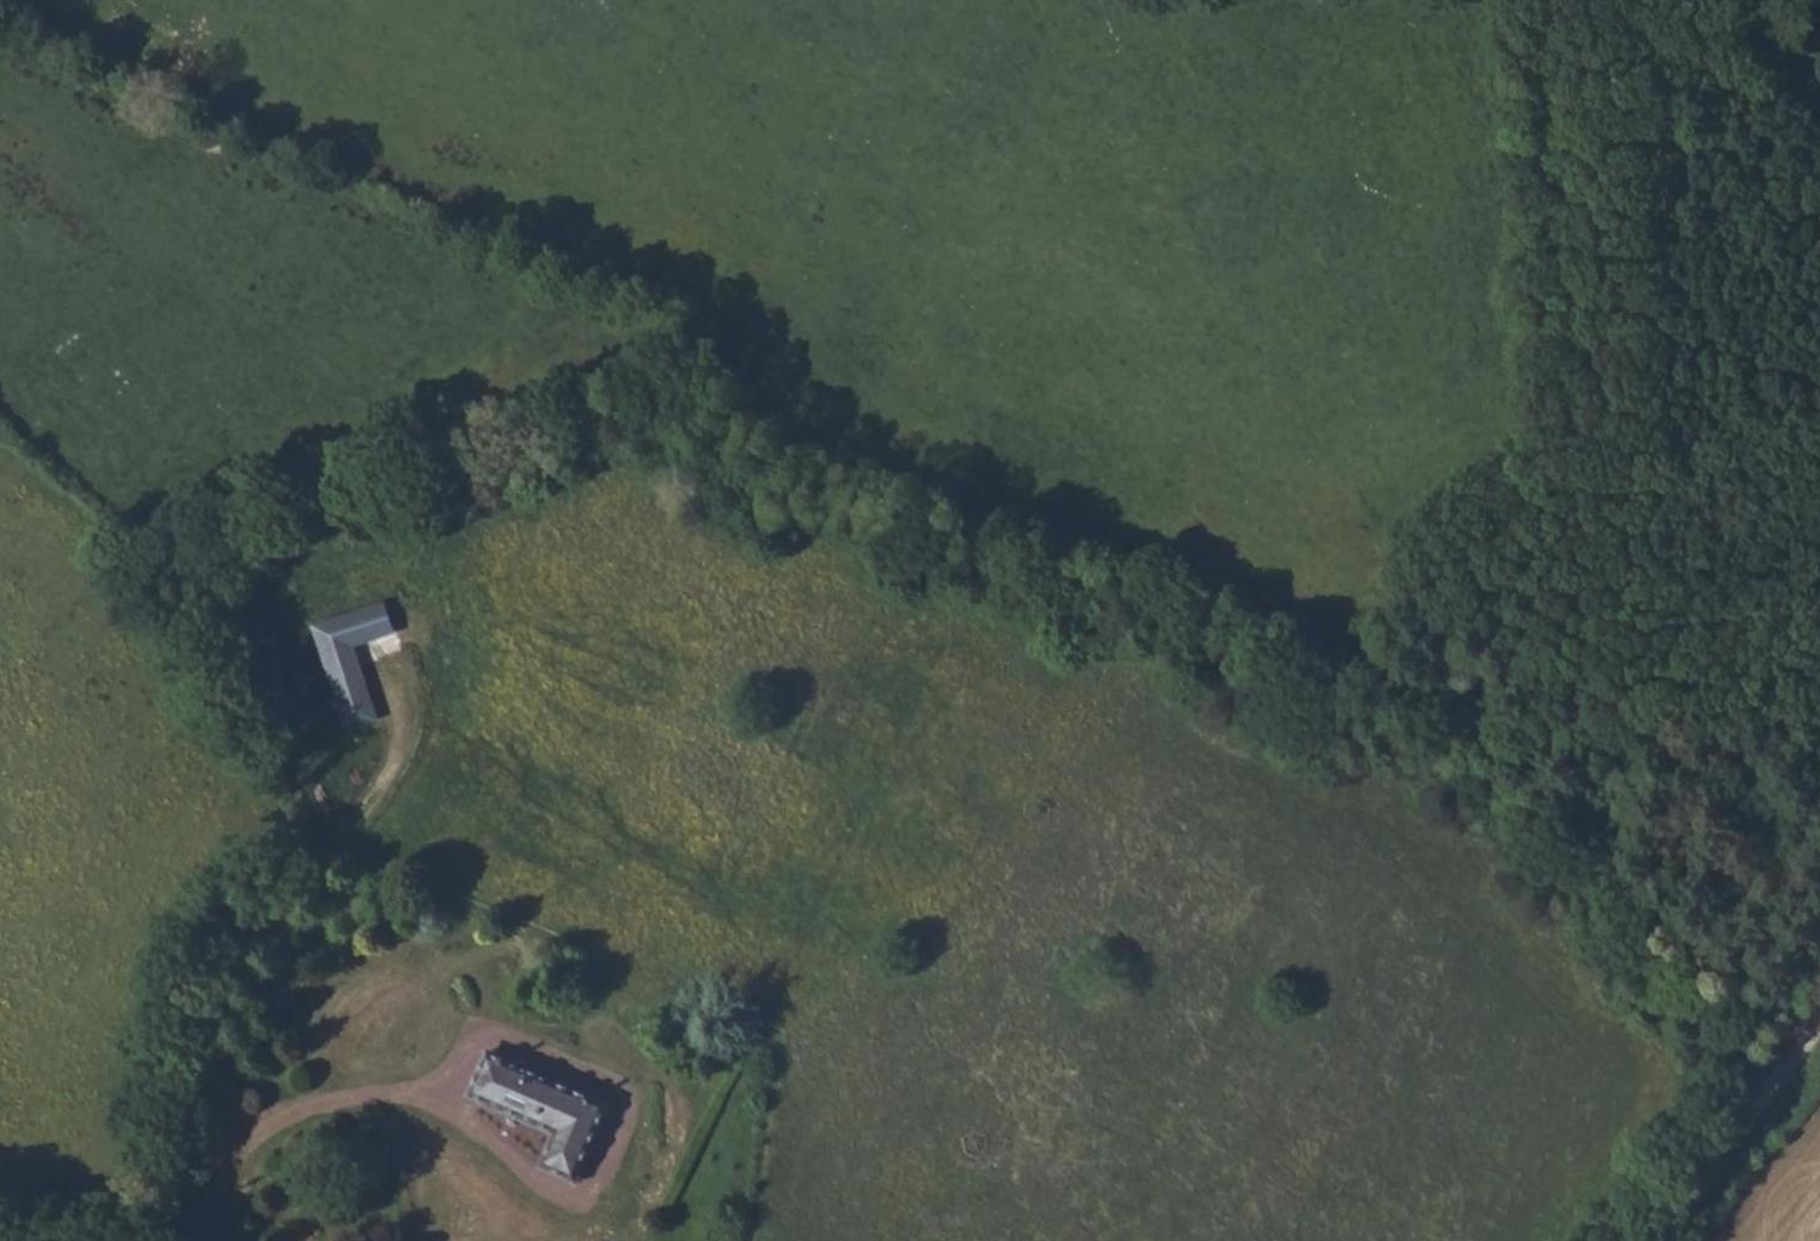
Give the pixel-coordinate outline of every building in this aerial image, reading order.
[(324,653),(339,706),(359,700),(354,680),(363,664),(402,653),(396,633),(324,653)] [(471,1093),(559,1134),(544,1167),(576,1182),(611,1106),(491,1051),(471,1093)]
